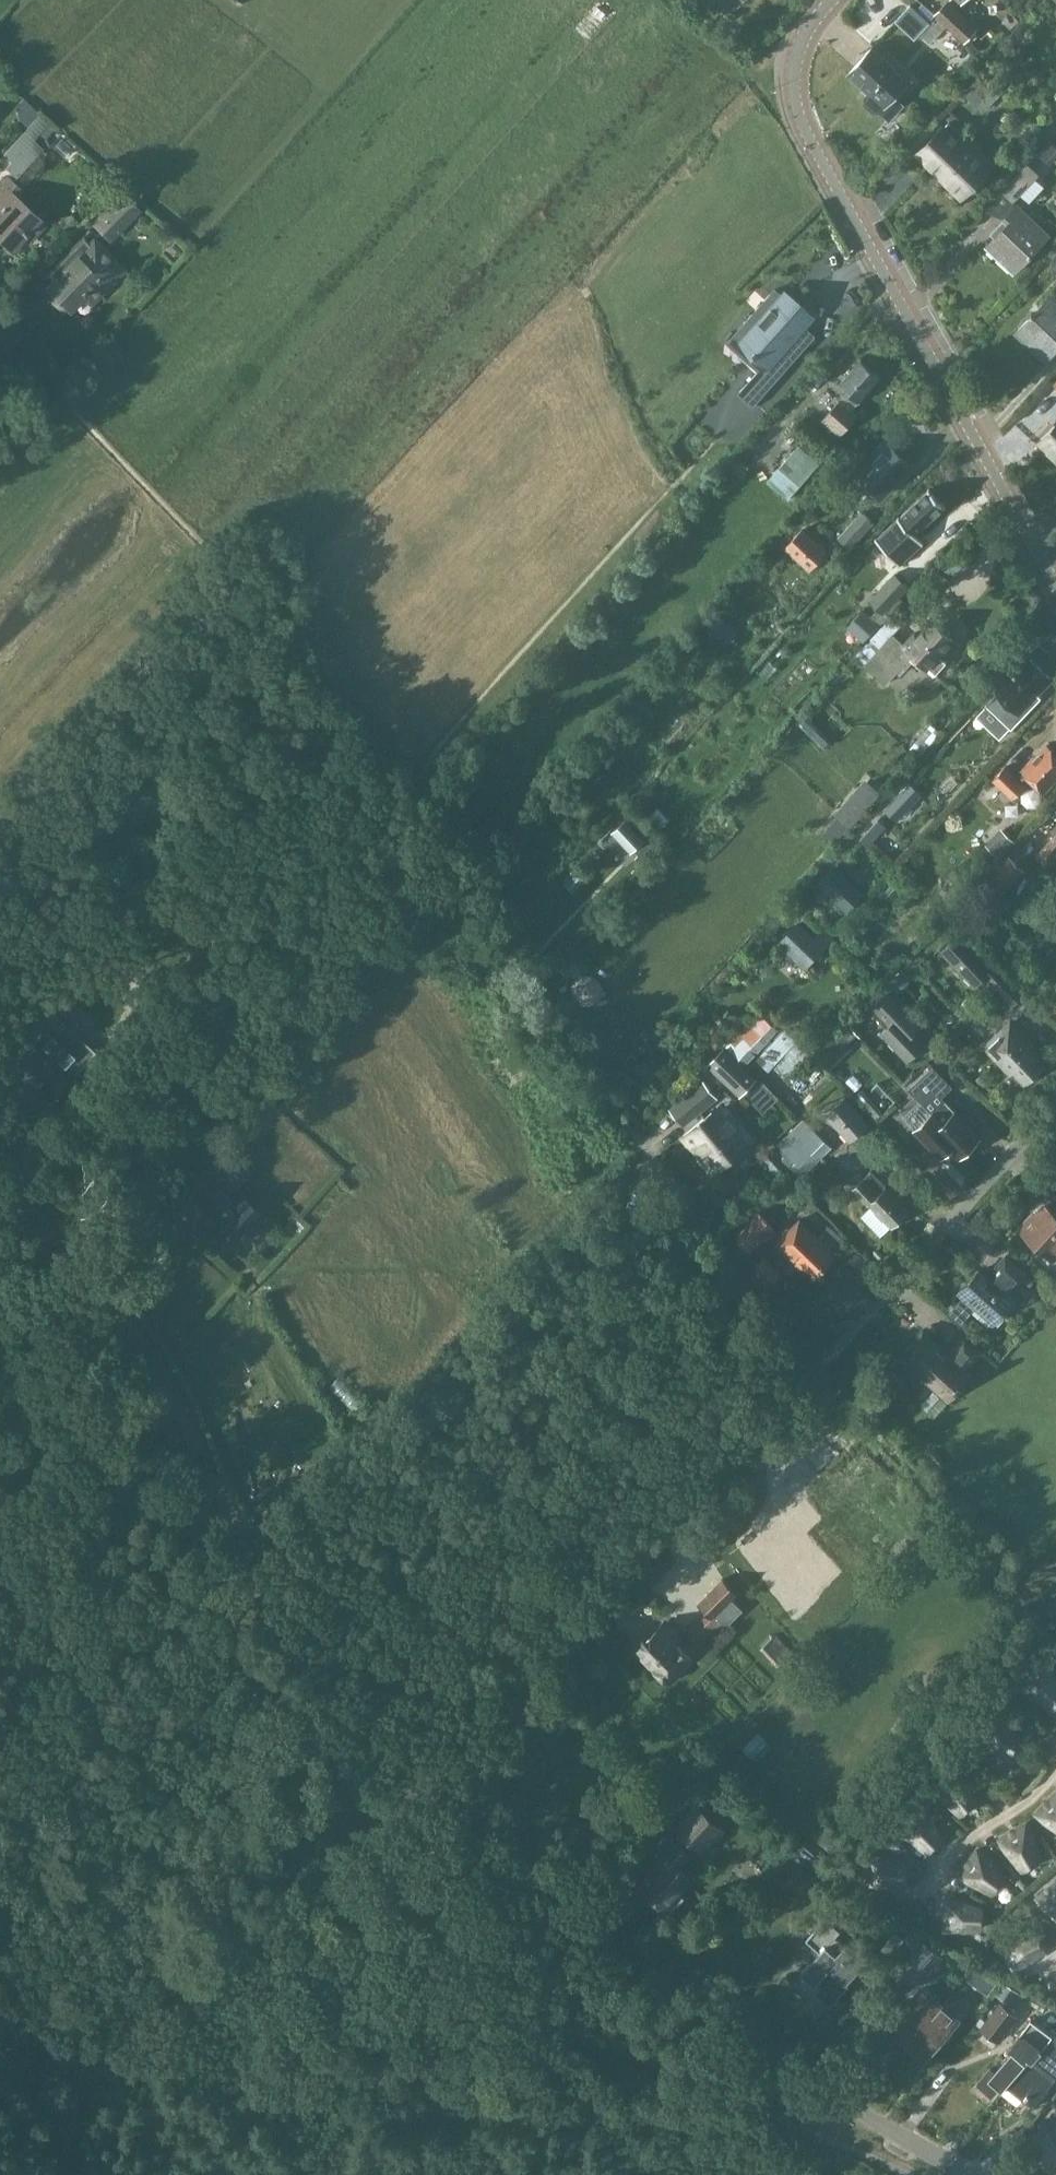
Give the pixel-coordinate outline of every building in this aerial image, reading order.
[(942,9),(936,15),(965,42),(969,37),(970,36),(976,30),(947,3),(942,9)] [(909,4),(893,20),(914,39),(929,23),(909,4)] [(932,21),(920,34),(931,44),(943,31),(932,21)] [(892,97),(909,78),(873,46),(848,74),(870,94),(866,98),(866,104),(875,112),(881,111),(889,119),(902,105),(892,97)] [(997,84),(985,73),(963,94),(975,106),(997,84)] [(5,167),(15,177),(52,135),(34,118),(2,154),(11,162),(5,167)] [(943,128),(919,153),(962,195),(986,171),(958,143),(964,136),(949,122),(943,128)] [(1038,156),(1049,166),(1055,158),(1055,150),(1049,144),(1038,156)] [(1000,190),(1012,202),(1039,174),(1026,162),(1000,190)] [(41,218),(17,195),(22,190),(10,179),(0,190),(0,239),(10,248),(23,234),(31,241),(47,224),(41,218)] [(89,222),(110,243),(142,209),(121,189),(89,222)] [(1051,235),(1018,204),(1003,220),(1008,224),(986,247),(1014,274),(1051,235)] [(72,215),(59,218),(62,227),(74,223),(72,215)] [(84,236),(44,277),(50,283),(48,286),(70,308),(82,296),(91,304),(126,268),(95,237),(91,242),(84,236)] [(774,289),(734,335),(753,352),(751,354),(755,357),(757,355),(765,363),(738,393),(752,407),(815,336),(803,326),(812,316),(811,315),(809,317),(801,310),(802,308),(786,293),(783,296),(774,289)] [(1053,294),(1016,333),(1047,362),(1055,351),(1055,298),(1053,294)] [(822,420),(840,436),(857,415),(851,410),(881,377),(863,361),(841,387),(847,392),(841,399),(840,399),(822,420)] [(1041,441),(1055,455),(1055,425),(1041,441)] [(806,438),(766,484),(787,501),(827,455),(806,438)] [(873,459),(861,473),(861,474),(882,493),(883,494),(897,479),(909,466),(910,465),(884,441),(870,456),(873,459)] [(876,538),(874,539),(876,541),(876,540),(898,564),(899,566),(901,565),(900,564),(921,544),(922,545),(923,544),(922,542),(915,535),(943,508),(944,508),(945,507),(928,489),(927,490),(928,491),(899,517),(898,517),(897,518),(898,519),(876,538)] [(837,537),(850,549),(874,523),(861,511),(837,537)] [(826,552),(815,542),(815,541),(803,529),(785,548),(810,570),(826,552)] [(894,575),(870,601),(878,609),(888,617),(911,592),(894,575)] [(863,611),(848,628),(863,643),(879,625),(871,618),(863,611)] [(704,626),(725,644),(737,631),(717,612),(704,626)] [(892,635),(864,666),(885,685),(902,666),(905,669),(915,659),(927,670),(929,669),(935,674),(946,663),(939,656),(953,641),(932,622),(919,637),(915,633),(904,645),(892,635)] [(688,645),(678,656),(688,665),(699,654),(688,645)] [(1052,676),(1028,655),(996,691),(998,692),(986,705),(1012,728),(1029,709),(1025,706),(1052,676)] [(993,781),(1003,790),(997,795),(1006,804),(1011,798),(1012,799),(1022,789),(1024,791),(1021,794),(1021,802),(1027,807),(1036,807),(1041,802),(1041,794),(1042,792),(1043,792),(1055,778),(1055,755),(1046,746),(1017,778),(1005,767),(993,781)] [(837,816),(822,833),(834,844),(849,827),(851,828),(882,793),(865,778),(864,780),(834,813),(837,816)] [(909,783),(886,808),(896,818),(920,793),(909,783)] [(650,846),(639,835),(645,828),(632,814),(613,833),(631,852),(634,848),(640,855),(650,846)] [(877,820),(859,840),(866,847),(885,827),(877,820)] [(1002,832),(987,847),(1000,859),(1014,844),(1002,832)] [(1034,858),(1045,868),(1055,857),(1055,834),(1037,854),(1034,858)] [(1008,855),(988,876),(1004,892),(1025,871),(1008,855)] [(833,867),(818,883),(847,910),(862,894),(833,867)] [(564,883),(574,891),(585,879),(576,870),(564,883)] [(777,944),(805,971),(835,939),(823,928),(814,937),(798,921),(777,944)] [(960,933),(941,950),(974,985),(985,975),(1012,1005),(1022,995),(994,965),(992,967),(960,933)] [(887,987),(896,995),(911,979),(901,970),(887,987)] [(151,972),(133,991),(146,1003),(164,983),(151,972)] [(886,1027),(881,1032),(907,1059),(924,1043),(913,1032),(919,1026),(885,991),(867,1008),(886,1027)] [(727,1013),(724,1025),(740,1028),(743,1017),(727,1013)] [(760,1015),(728,1048),(746,1065),(777,1032),(760,1015)] [(1010,1019),(983,1045),(1011,1074),(1013,1072),(1024,1083),(1044,1064),(1031,1049),(1035,1045),(1010,1019)] [(825,1047),(837,1060),(861,1037),(850,1025),(825,1047)] [(785,1028),(759,1056),(771,1068),(797,1040),(785,1028)] [(70,1075),(29,1037),(7,1061),(48,1099),(70,1075)] [(725,1046),(708,1064),(740,1094),(756,1076),(725,1046)] [(932,1068),(910,1089),(932,1112),(912,1131),(940,1160),(951,1150),(959,1158),(980,1138),(954,1111),(941,1097),(951,1088),(932,1068)] [(704,1080),(669,1107),(682,1123),(717,1095),(704,1080)] [(854,1098),(874,1120),(881,1113),(862,1091),(854,1098)] [(826,1114),(849,1141),(868,1125),(844,1098),(826,1114)] [(712,1112),(683,1135),(693,1148),(698,1145),(718,1169),(752,1141),(731,1114),(722,1103),(712,1112)] [(803,1121),(779,1145),(787,1153),(781,1159),(794,1172),(800,1166),(806,1172),(830,1147),(803,1121)] [(872,1170),(852,1190),(868,1206),(870,1204),(870,1203),(872,1205),(861,1215),(879,1235),(890,1225),(891,1226),(908,1210),(886,1187),(887,1186),(872,1170)] [(205,1226),(231,1250),(262,1216),(236,1192),(231,1197),(214,1181),(196,1201),(213,1217),(205,1226)] [(1055,1262),(1055,1261),(1055,1210),(1053,1213),(1045,1205),(1035,1216),(1033,1214),(1019,1229),(1055,1262)] [(775,1228),(760,1212),(736,1235),(751,1251),(775,1228)] [(818,1236),(801,1219),(776,1245),(801,1268),(804,1265),(815,1276),(837,1253),(834,1251),(847,1241),(830,1224),(818,1236)] [(745,1273),(763,1293),(782,1275),(764,1256),(745,1273)] [(963,1295),(947,1312),(960,1324),(976,1307),(994,1324),(1019,1296),(1012,1290),(1026,1275),(1005,1256),(989,1273),(984,1269),(978,1276),(976,1274),(960,1292),(963,1295)] [(903,1359),(949,1401),(974,1374),(969,1369),(984,1353),(965,1336),(948,1354),(923,1331),(911,1343),(912,1344),(913,1343),(915,1345),(903,1359)] [(823,1415),(829,1423),(840,1415),(833,1406),(823,1415)] [(835,1480),(816,1499),(830,1513),(831,1515),(832,1516),(832,1518),(832,1520),(832,1521),(831,1523),(830,1524),(829,1526),(818,1537),(839,1558),(860,1537),(862,1535),(864,1534),(866,1533),(868,1532),(871,1531),(873,1531),(875,1531),(877,1532),(879,1533),(881,1534),(883,1535),(893,1545),(914,1525),(872,1483),(861,1494),(860,1495),(859,1496),(857,1496),(856,1497),(854,1496),(852,1496),(851,1495),(849,1494),(835,1480)] [(725,1627),(742,1610),(731,1600),(737,1593),(722,1578),(701,1601),(697,1605),(706,1614),(687,1633),(696,1641),(687,1650),(695,1657),(704,1648),(703,1647),(724,1625),(725,1627)] [(647,1661),(669,1683),(695,1657),(687,1650),(662,1625),(637,1651),(647,1661)] [(761,1648),(776,1666),(793,1651),(777,1633),(761,1648)] [(1035,1699),(1052,1708),(1055,1703),(1055,1674),(1053,1670),(1042,1660),(1019,1686),(1035,1699)] [(972,1738),(984,1746),(993,1750),(1008,1757),(1023,1735),(1008,1721),(993,1710),(972,1738)] [(692,1786),(705,1801),(727,1781),(714,1767),(692,1786)] [(929,1787),(937,1796),(946,1804),(958,1814),(977,1799),(973,1791),(968,1784),(954,1767),(929,1787)] [(1055,1830),(1055,1789),(1032,1813),(1055,1830)] [(683,1819),(684,1821),(678,1828),(677,1827),(656,1849),(668,1860),(643,1887),(665,1906),(690,1878),(677,1866),(690,1852),(690,1851),(696,1844),(702,1849),(724,1826),(698,1802),(683,1819)] [(894,1828),(901,1835),(927,1853),(945,1836),(931,1813),(919,1803),(894,1828)] [(1026,1821),(997,1838),(1007,1855),(1020,1871),(1041,1858),(1033,1832),(1026,1821)] [(976,1847),(956,1874),(971,1885),(989,1896),(1006,1874),(993,1859),(976,1847)] [(863,1890),(875,1891),(904,1885),(906,1861),(880,1854),(865,1853),(863,1890)] [(1033,1897),(1046,1912),(1055,1919),(1055,1878),(1033,1897)] [(941,1933),(960,1934),(982,1929),(983,1905),(957,1898),(942,1898),(941,1933)] [(825,1917),(805,1939),(813,1946),(806,1953),(813,1959),(801,1973),(814,1985),(817,1982),(819,1985),(814,1991),(830,2006),(849,1984),(846,1982),(864,1962),(835,1936),(840,1930),(825,1917)] [(997,1942),(1012,1973),(1023,1967),(1030,1964),(1044,1951),(1033,1928),(1015,1933),(997,1942)] [(903,1938),(896,1932),(880,1950),(888,1957),(903,1938)] [(908,1954),(928,1972),(942,1956),(922,1938),(908,1954)] [(890,1972),(906,1986),(922,1969),(906,1955),(890,1972)] [(996,1983),(974,1967),(965,1979),(988,1995),(996,1983)] [(1005,1983),(997,1995),(1009,2004),(1018,1991),(1005,1983)] [(902,2008),(897,2004),(892,2010),(896,2014),(888,2024),(903,2037),(900,2040),(923,2060),(943,2036),(948,2040),(953,2034),(949,2030),(957,2021),(934,2001),(931,2005),(916,1992),(902,2008)] [(981,2028),(998,2041),(1018,2016),(1000,2003),(981,2028)] [(1007,2083),(1008,2084),(1029,2060),(1032,2063),(1041,2052),(1052,2036),(1031,2020),(1009,2049),(1012,2051),(996,2070),(990,2065),(976,2082),(995,2099),(1002,2091),(1007,2083)] [(1052,2036),(1041,2052),(1014,2089),(1035,2105),(1055,2077),(1055,2036),(1054,2034),(1052,2036)] [(1018,2144),(1027,2155),(1046,2171),(1055,2163),(1055,2146),(1051,2136),(1043,2125),(1018,2144)]
